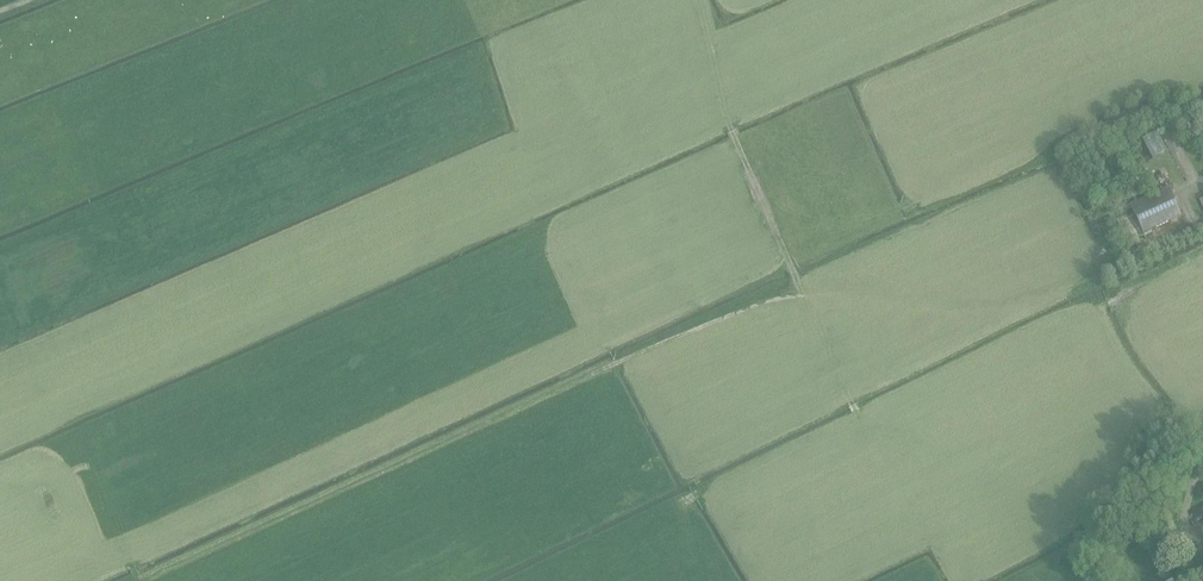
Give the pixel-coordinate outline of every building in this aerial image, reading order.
[(1167,151),(1157,131),(1143,139),(1153,158),(1167,151)] [(1144,183),(1139,171),(1132,174),(1137,186),(1144,183)] [(1143,234),(1181,215),(1168,187),(1130,205),(1133,211),(1127,214),(1127,215),(1117,220),(1132,252),(1148,245),(1143,234)]
